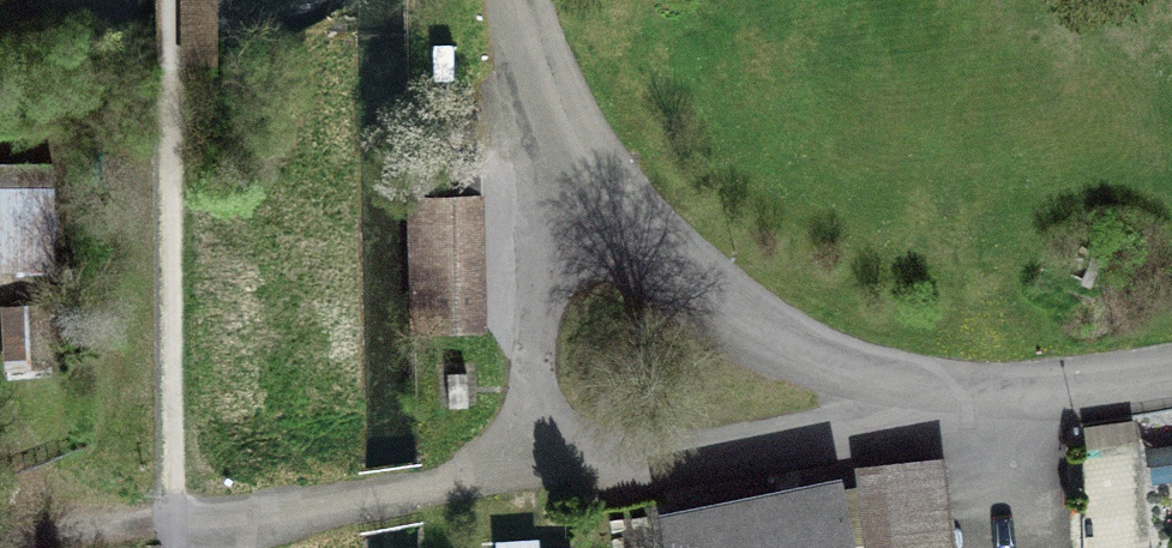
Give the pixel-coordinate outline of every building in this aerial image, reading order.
[(216,0),(188,0),(188,60),(216,60),(216,0)] [(0,198),(0,282),(59,283),(60,199),(0,198)] [(467,200),(421,201),(422,216),(425,325),(470,324),(467,200)] [(46,313),(11,314),(12,386),(46,386),(46,313)] [(866,476),(872,547),(953,547),(945,469),(866,476)] [(664,518),(669,547),(849,547),(837,484),(664,518)]
